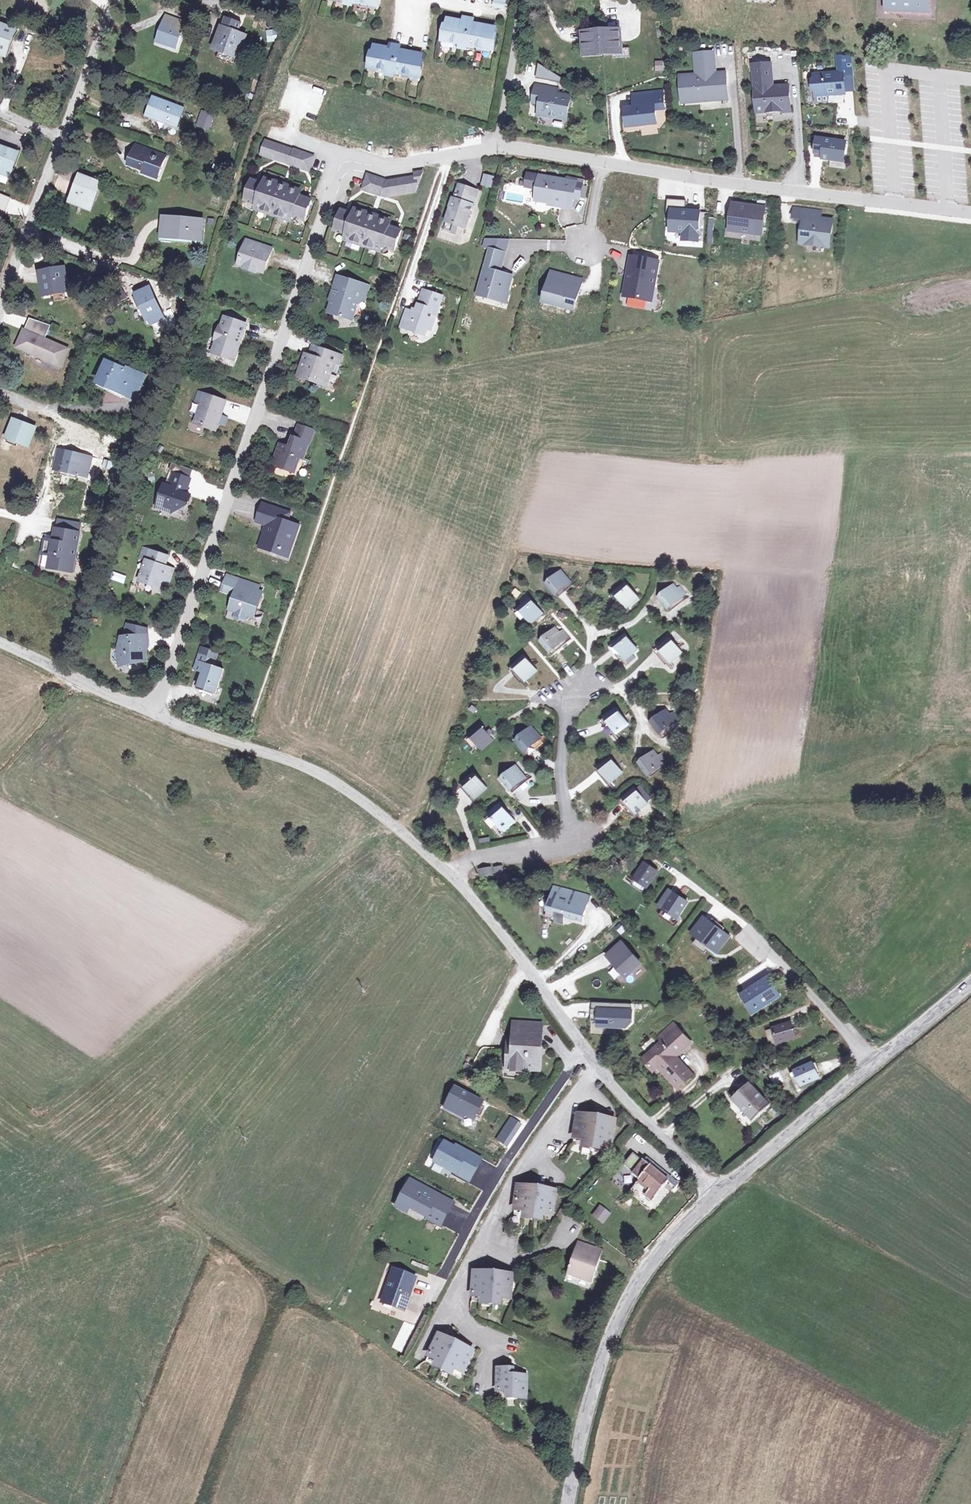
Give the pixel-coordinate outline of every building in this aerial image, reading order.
[(33,11),(37,0),(22,0),(20,6),(33,11)] [(379,9),(381,0),(333,0),(379,9)] [(888,11),(928,14),(929,0),(888,0),(888,11)] [(166,18),(157,43),(174,49),(184,24),(166,18)] [(496,28),(472,24),(464,22),(450,20),(448,27),(447,27),(443,45),(493,54),(497,36),(495,35),(496,28)] [(7,53),(15,31),(0,25),(0,51),(7,53)] [(223,30),(216,49),(238,57),(245,38),(223,30)] [(274,41),(273,30),(266,31),(267,42),(274,41)] [(601,32),(603,53),(620,51),(619,31),(601,32)] [(585,54),(603,53),(601,32),(584,33),(585,54)] [(424,55),(401,51),(392,49),(378,46),(376,54),(374,53),(371,72),(420,81),(424,63),(423,62),(424,55)] [(712,50),(695,52),(696,73),(679,74),(681,100),(726,97),(724,71),(711,72),(711,69),(714,69),(712,50)] [(654,61),(654,71),(663,71),(663,61),(654,61)] [(770,62),(752,63),(755,111),(779,110),(779,107),(789,106),(788,84),(772,85),(770,62)] [(551,71),(541,64),(538,79),(550,81),(551,71)] [(561,77),(551,71),(550,81),(560,83),(561,77)] [(843,73),(813,75),(815,103),(827,102),(826,95),(844,94),(844,92),(843,77),(843,73)] [(852,76),(843,77),(844,92),(853,91),(852,76)] [(542,97),(541,105),(539,113),(566,119),(571,96),(556,93),(556,89),(537,85),(535,96),(542,97)] [(625,109),(627,126),(656,123),(654,109),(663,107),(661,91),(639,94),(640,107),(635,108),(625,109)] [(534,103),(541,105),(542,97),(535,96),(534,103)] [(153,98),(146,116),(177,128),(183,110),(153,98)] [(208,132),(215,116),(202,110),(195,126),(208,132)] [(842,161),(845,141),(815,136),(812,157),(842,161)] [(298,152),(294,151),(265,141),(263,148),(261,155),(289,165),(294,167),(309,172),(310,169),(314,159),(314,157),(298,152)] [(146,163),(142,174),(159,181),(167,158),(137,146),(133,158),(146,163)] [(9,170),(16,152),(2,148),(0,153),(0,172),(10,176),(12,172),(9,170)] [(418,191),(421,179),(425,170),(416,171),(417,177),(412,177),(387,182),(382,196),(384,197),(418,191)] [(577,181),(541,175),(529,173),(526,186),(539,188),(537,200),(563,204),(563,206),(573,208),(575,197),(581,198),(583,184),(577,183),(577,181)] [(481,187),(492,188),(493,175),(482,174),(481,187)] [(368,175),(363,190),(378,195),(383,180),(368,175)] [(71,204),(80,208),(81,205),(90,209),(99,185),(82,178),(71,204)] [(383,180),(378,195),(382,196),(387,182),(383,180)] [(305,221),(311,200),(300,197),(301,194),(266,182),(264,185),(252,181),(245,202),(258,206),(257,208),(292,220),(293,217),(305,221)] [(471,189),(460,185),(455,199),(454,199),(447,221),(458,225),(460,226),(468,222),(473,205),(467,203),(471,189)] [(684,239),(699,240),(700,210),(686,209),(687,199),(668,198),(667,214),(672,214),(671,230),(684,231),(684,239)] [(748,205),(732,203),(730,215),(734,214),(732,228),(760,232),(763,210),(749,212),(748,205)] [(803,220),(804,207),(793,206),(791,219),(803,220)] [(818,209),(804,207),(803,220),(800,240),(827,244),(830,219),(817,218),(818,209)] [(346,238),(382,250),(383,247),(395,251),(402,231),(391,227),(391,224),(355,212),(354,215),(342,211),(335,231),(347,235),(346,238)] [(200,223),(164,221),(163,240),(199,241),(200,223)] [(458,225),(447,221),(444,230),(456,234),(458,225)] [(486,248),(492,249),(480,294),(501,300),(503,290),(509,292),(513,276),(501,272),(506,253),(494,250),(497,240),(488,240),(486,248)] [(261,246),(260,248),(248,244),(242,260),(246,268),(260,272),(268,269),(274,250),(261,246)] [(652,298),(659,260),(632,255),(626,294),(652,298)] [(581,278),(557,272),(554,284),(550,283),(545,301),(566,306),(567,304),(576,306),(579,297),(576,296),(581,278)] [(67,294),(63,275),(43,278),(46,299),(67,294)] [(363,294),(365,295),(368,286),(340,277),(337,286),(347,290),(346,296),(335,293),(332,303),(334,304),(330,315),(354,322),(363,294)] [(337,286),(335,293),(346,296),(347,290),(337,286)] [(441,297),(425,291),(418,311),(414,313),(409,311),(403,327),(422,333),(428,330),(431,320),(436,317),(440,304),(439,304),(441,297)] [(162,313),(160,314),(150,293),(140,297),(154,328),(167,322),(162,313)] [(25,329),(45,336),(49,325),(29,318),(25,329)] [(232,357),(236,358),(239,350),(237,349),(238,346),(240,346),(242,343),(242,340),(247,327),(227,319),(216,351),(220,353),(221,355),(224,357),(226,357),(230,358),(231,358),(232,357)] [(60,369),(69,348),(45,336),(25,329),(22,328),(13,348),(34,356),(33,358),(60,369)] [(300,378),(306,380),(328,388),(333,373),(338,374),(344,358),(316,349),(312,358),(307,357),(302,371),(300,378)] [(235,362),(236,358),(232,357),(231,358),(230,358),(226,357),(224,357),(221,355),(220,353),(216,351),(214,355),(235,362)] [(125,398),(133,377),(107,367),(99,387),(125,398)] [(164,384),(167,377),(150,370),(147,377),(164,384)] [(205,403),(197,424),(217,431),(220,424),(227,426),(229,420),(222,417),(227,402),(200,393),(198,401),(205,403)] [(15,424),(8,441),(27,449),(33,431),(15,424)] [(282,445),(279,455),(284,457),(280,467),(296,473),(302,459),(305,459),(311,444),(312,445),(316,432),(302,427),(297,439),(296,438),(293,447),(291,448),(282,445)] [(284,457),(279,455),(275,465),(280,467),(284,457)] [(80,479),(89,481),(93,463),(59,456),(55,473),(61,475),(62,471),(64,471),(63,476),(77,478),(76,480),(79,481),(80,479)] [(159,508),(164,509),(174,514),(190,506),(193,497),(187,495),(192,480),(177,475),(172,488),(167,486),(162,500),(159,508)] [(292,514),(265,505),(259,522),(272,526),(270,533),(268,532),(264,544),(271,546),(270,548),(283,553),(284,551),(291,553),(300,526),(289,523),(292,514)] [(66,536),(57,535),(55,547),(64,549),(66,536)] [(80,539),(66,536),(64,549),(55,547),(46,545),(43,559),(52,561),(50,573),(73,577),(80,539)] [(171,558),(152,551),(142,581),(163,588),(164,583),(169,568),(167,568),(171,558)] [(176,571),(169,568),(164,583),(171,586),(176,571)] [(556,592),(569,583),(559,572),(547,581),(556,592)] [(225,573),(219,592),(231,596),(225,612),(234,614),(232,619),(245,623),(247,619),(254,621),(263,594),(260,590),(262,585),(225,573)] [(625,605),(637,596),(626,583),(614,593),(625,605)] [(668,607),(681,597),(671,585),(658,596),(668,607)] [(519,607),(530,620),(541,611),(531,598),(519,607)] [(148,629),(130,626),(122,637),(131,640),(131,637),(148,636),(148,629)] [(540,638),(549,650),(558,643),(563,639),(554,628),(540,638)] [(613,643),(627,661),(640,651),(625,634),(613,643)] [(121,663),(123,667),(134,662),(147,662),(146,646),(149,646),(148,636),(131,637),(131,640),(122,637),(118,650),(122,652),(120,658),(121,663)] [(672,666),(685,654),(670,638),(658,648),(672,666)] [(205,677),(209,679),(200,691),(217,696),(226,670),(215,667),(220,653),(206,648),(198,672),(205,675),(205,677)] [(526,683),(539,674),(525,656),(513,665),(526,683)] [(615,731),(627,722),(617,709),(605,718),(615,731)] [(649,720),(660,733),(673,722),(663,709),(649,720)] [(479,748),(492,737),(481,725),(469,735),(479,748)] [(527,750),(540,739),(529,727),(517,739),(527,750)] [(652,752),(639,762),(649,774),(661,764),(652,752)] [(621,770),(611,758),(600,767),(609,779),(621,770)] [(510,788),(523,777),(515,767),(501,777),(510,788)] [(475,795),(486,785),(476,773),(464,783),(475,795)] [(646,802),(636,789),(624,799),(634,811),(646,802)] [(500,831),(514,819),(503,805),(489,817),(500,831)] [(636,881),(645,886),(654,872),(645,865),(636,881)] [(505,873),(504,866),(495,866),(496,875),(505,873)] [(494,867),(484,870),(485,878),(494,876),(494,867)] [(589,897),(555,888),(549,912),(556,914),(554,923),(564,925),(566,918),(575,920),(575,921),(585,924),(589,906),(587,905),(589,897)] [(657,905),(674,916),(684,901),(667,890),(657,905)] [(700,939),(710,946),(722,931),(712,924),(700,939)] [(609,956),(628,976),(641,965),(622,944),(609,956)] [(773,998),(767,986),(750,994),(755,1006),(773,998)] [(611,1011),(592,1010),(592,1019),(599,1019),(599,1027),(626,1028),(632,1023),(633,1005),(612,1004),(611,1011)] [(509,1039),(509,1048),(508,1057),(507,1069),(512,1069),(539,1071),(540,1058),(537,1058),(538,1041),(541,1041),(541,1025),(514,1024),(514,1039),(509,1039)] [(779,1051),(797,1046),(792,1026),(774,1031),(779,1051)] [(692,1075),(674,1055),(689,1042),(677,1029),(643,1059),(653,1070),(661,1064),(665,1068),(662,1071),(678,1088),(692,1075)] [(802,1084),(819,1076),(815,1067),(798,1074),(802,1084)] [(753,1119),(769,1105),(751,1084),(734,1098),(753,1119)] [(483,1103),(456,1089),(451,1098),(454,1100),(449,1110),(464,1118),(465,1115),(474,1120),(477,1113),(481,1115),(484,1108),(481,1107),(483,1103)] [(454,1100),(451,1098),(446,1108),(449,1110),(454,1100)] [(615,1123),(591,1119),(591,1117),(578,1115),(573,1143),(601,1148),(602,1141),(611,1143),(615,1123)] [(434,1162),(470,1181),(479,1164),(466,1158),(468,1155),(455,1148),(445,1143),(434,1162)] [(455,1148),(468,1155),(466,1158),(479,1164),(481,1160),(456,1146),(455,1148)] [(645,1196),(652,1202),(669,1182),(644,1162),(643,1163),(633,1154),(624,1166),(634,1174),(633,1175),(639,1181),(651,1190),(645,1196)] [(411,1181),(400,1202),(410,1208),(441,1224),(447,1212),(434,1205),(437,1200),(436,1199),(420,1191),(422,1187),(411,1181)] [(654,1215),(676,1187),(669,1182),(652,1202),(645,1196),(651,1190),(639,1181),(628,1194),(654,1215)] [(518,1187),(514,1215),(542,1219),(543,1212),(553,1213),(555,1193),(531,1190),(532,1188),(518,1187)] [(438,1196),(436,1199),(437,1200),(434,1205),(447,1212),(452,1203),(438,1196)] [(407,1212),(410,1208),(400,1202),(397,1207),(407,1212)] [(609,1214),(601,1208),(595,1216),(603,1222),(609,1214)] [(578,1242),(568,1273),(593,1281),(603,1250),(578,1242)] [(404,1311),(416,1279),(394,1271),(383,1300),(394,1304),(393,1307),(404,1311)] [(474,1273),(472,1301),(501,1303),(501,1297),(511,1297),(512,1277),(488,1275),(488,1274),(474,1273)] [(568,1273),(567,1276),(592,1284),(593,1281),(568,1273)] [(439,1335),(427,1361),(452,1373),(455,1367),(464,1372),(473,1353),(451,1343),(452,1341),(439,1335)] [(392,1347),(399,1351),(403,1342),(396,1338),(392,1347)] [(498,1369),(498,1396),(507,1396),(517,1397),(526,1397),(526,1377),(512,1377),(512,1370),(498,1369)]
